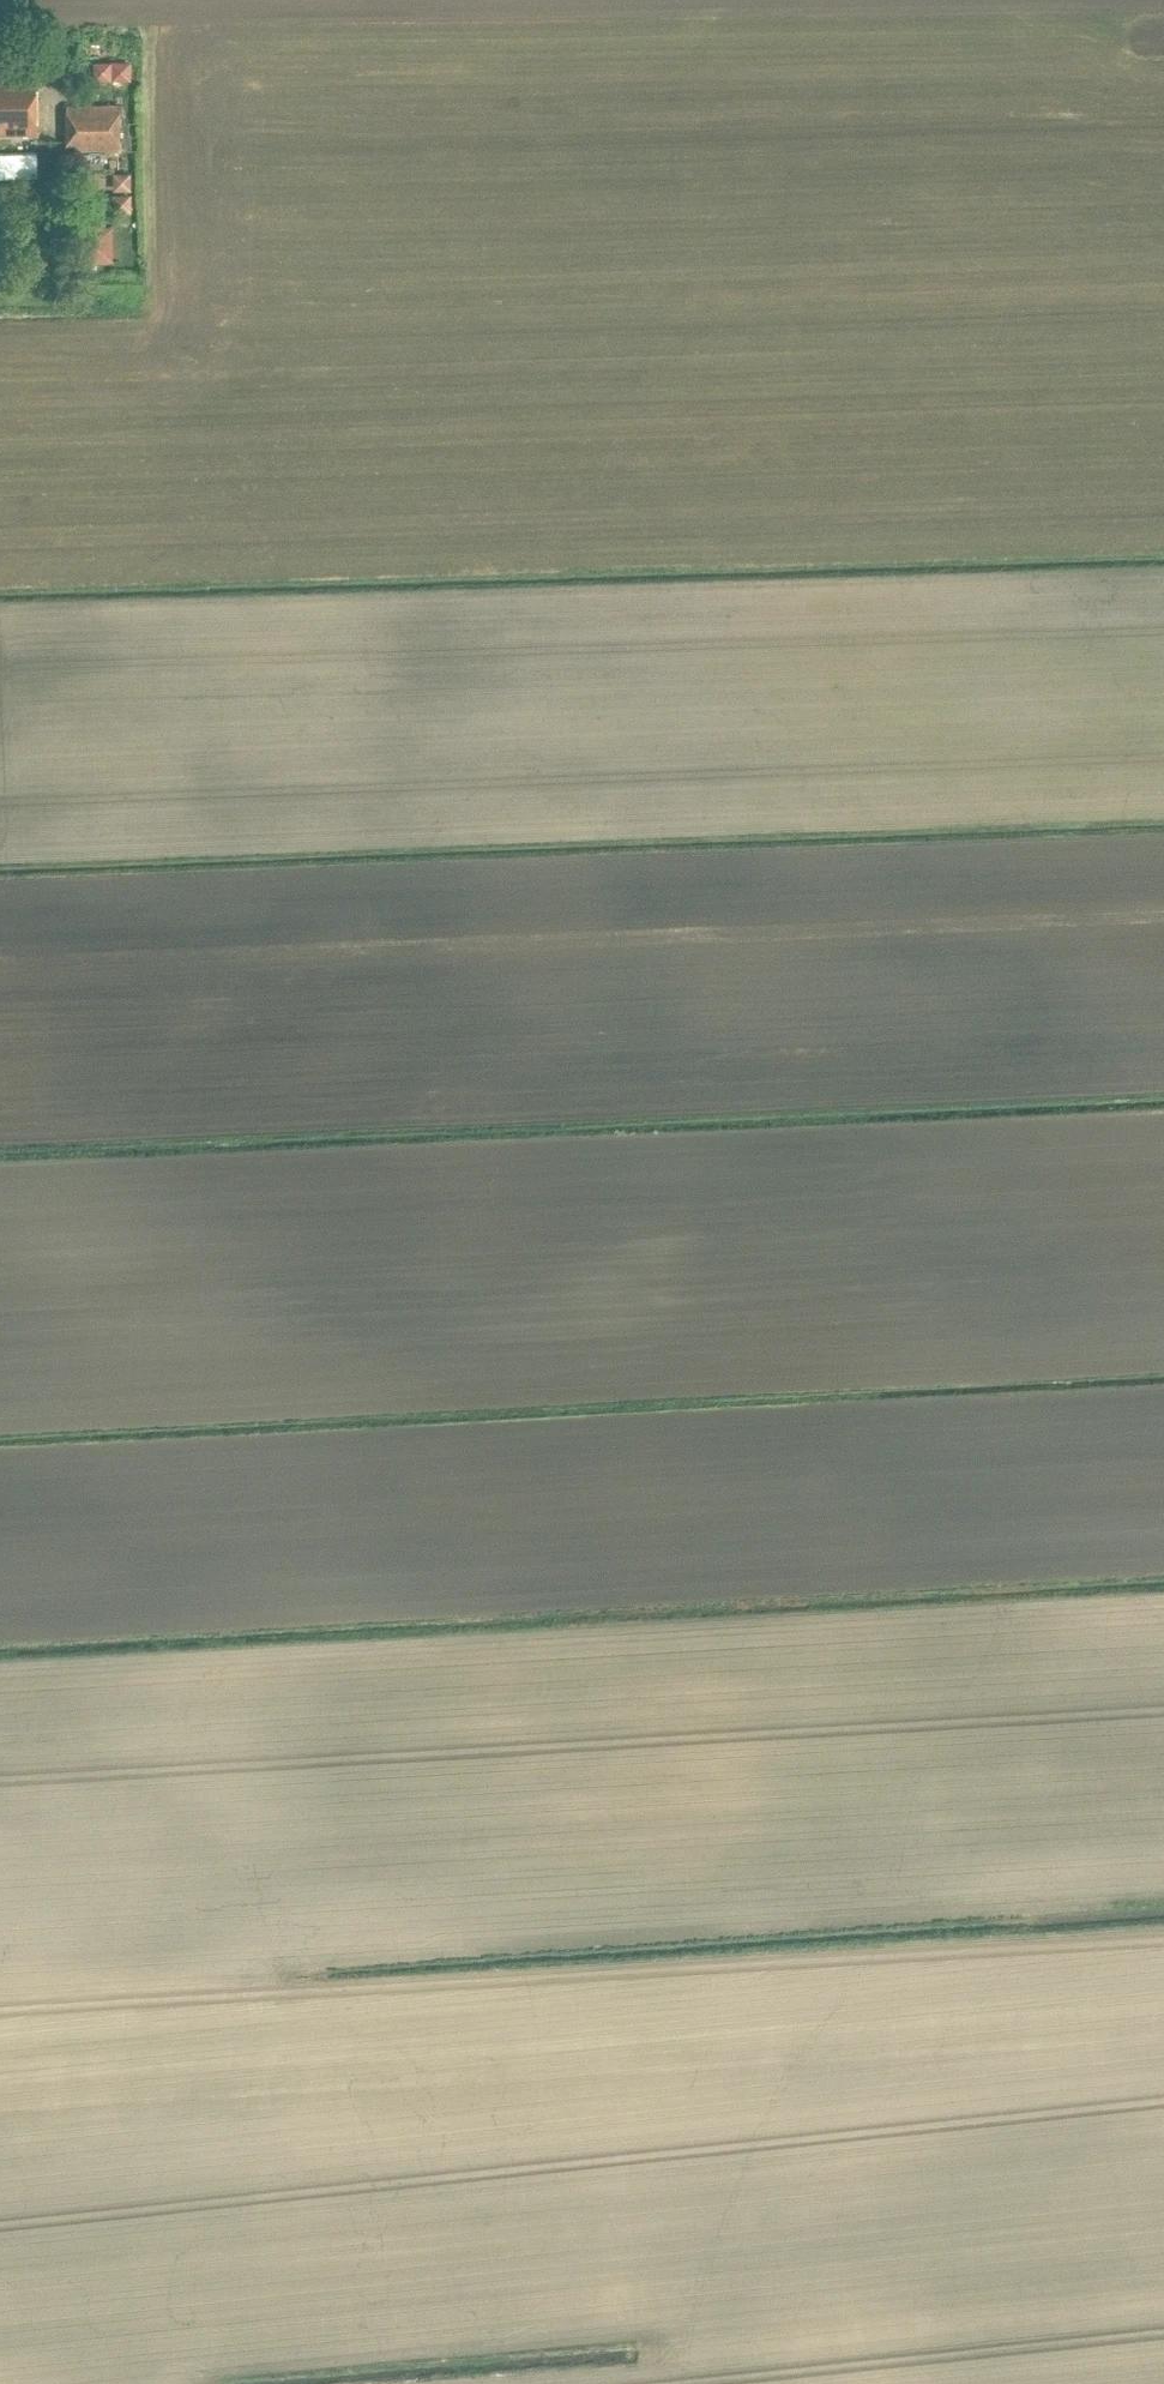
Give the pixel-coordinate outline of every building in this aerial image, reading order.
[(129,62),(92,62),(92,82),(129,82),(129,62)] [(0,79),(0,134),(37,134),(37,79),(0,79)] [(120,106),(66,106),(67,152),(121,152),(120,106)] [(113,193),(130,193),(130,175),(113,175),(113,193)] [(130,215),(131,196),(114,196),(114,198),(113,212),(113,214),(130,215)] [(114,198),(92,198),(92,211),(113,212),(114,198)] [(96,263),(112,263),(112,228),(76,228),(76,266),(96,266),(96,263)]
